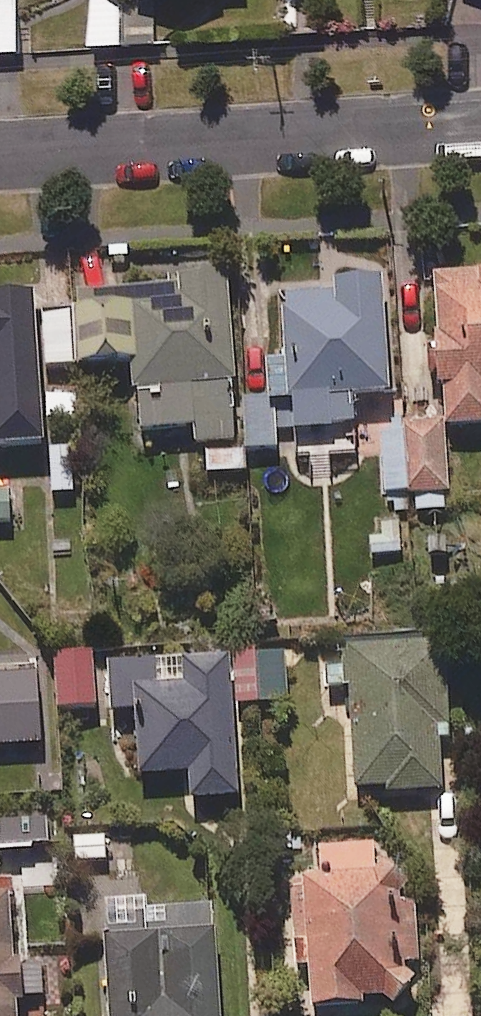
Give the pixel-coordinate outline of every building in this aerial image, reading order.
[(19,53),(16,0),(0,0),(0,54),(19,53)] [(123,0),(87,0),(89,49),(125,48),(123,0)] [(125,48),(162,46),(160,0),(123,0),(125,48)] [(480,428),(480,274),(432,275),(437,425),(381,426),(382,491),(383,513),(447,512),(446,429),(480,428)] [(381,280),(330,283),(331,292),(281,295),(285,363),(265,364),(267,401),(243,403),(246,451),(276,449),(276,434),(294,433),(296,460),(356,456),(353,399),(388,397),(381,280)] [(78,287),(81,369),(132,368),(134,431),(186,429),(187,453),(203,453),(204,477),(240,476),(234,282),(78,287)] [(41,398),(40,371),(74,370),(72,315),(38,316),(38,293),(0,294),(0,451),(43,450),(42,422),(75,421),(75,396),(41,398)] [(0,493),(0,525),(10,525),(9,493),(0,493)] [(448,742),(443,646),(344,651),(352,796),(442,791),(439,742),(448,742)] [(93,655),(55,657),(58,712),(96,710),(93,655)] [(288,705),(285,656),(109,666),(112,716),(136,715),(139,777),(189,774),(191,804),(237,801),(231,709),(288,705)] [(0,678),(0,751),(42,749),(39,676),(0,678)] [(110,868),(109,838),(72,839),(72,869),(110,868)] [(321,880),(299,880),(300,926),(288,926),(290,979),(310,978),(312,1015),(366,1014),(366,1005),(382,1004),(390,1010),(411,983),(403,976),(411,965),(415,969),(420,924),(396,921),(413,900),(377,873),(377,849),(320,851),(321,880)] [(14,902),(0,902),(0,1015),(19,1015),(14,902)] [(99,905),(107,1015),(220,1015),(212,910),(145,915),(144,902),(99,905)]
